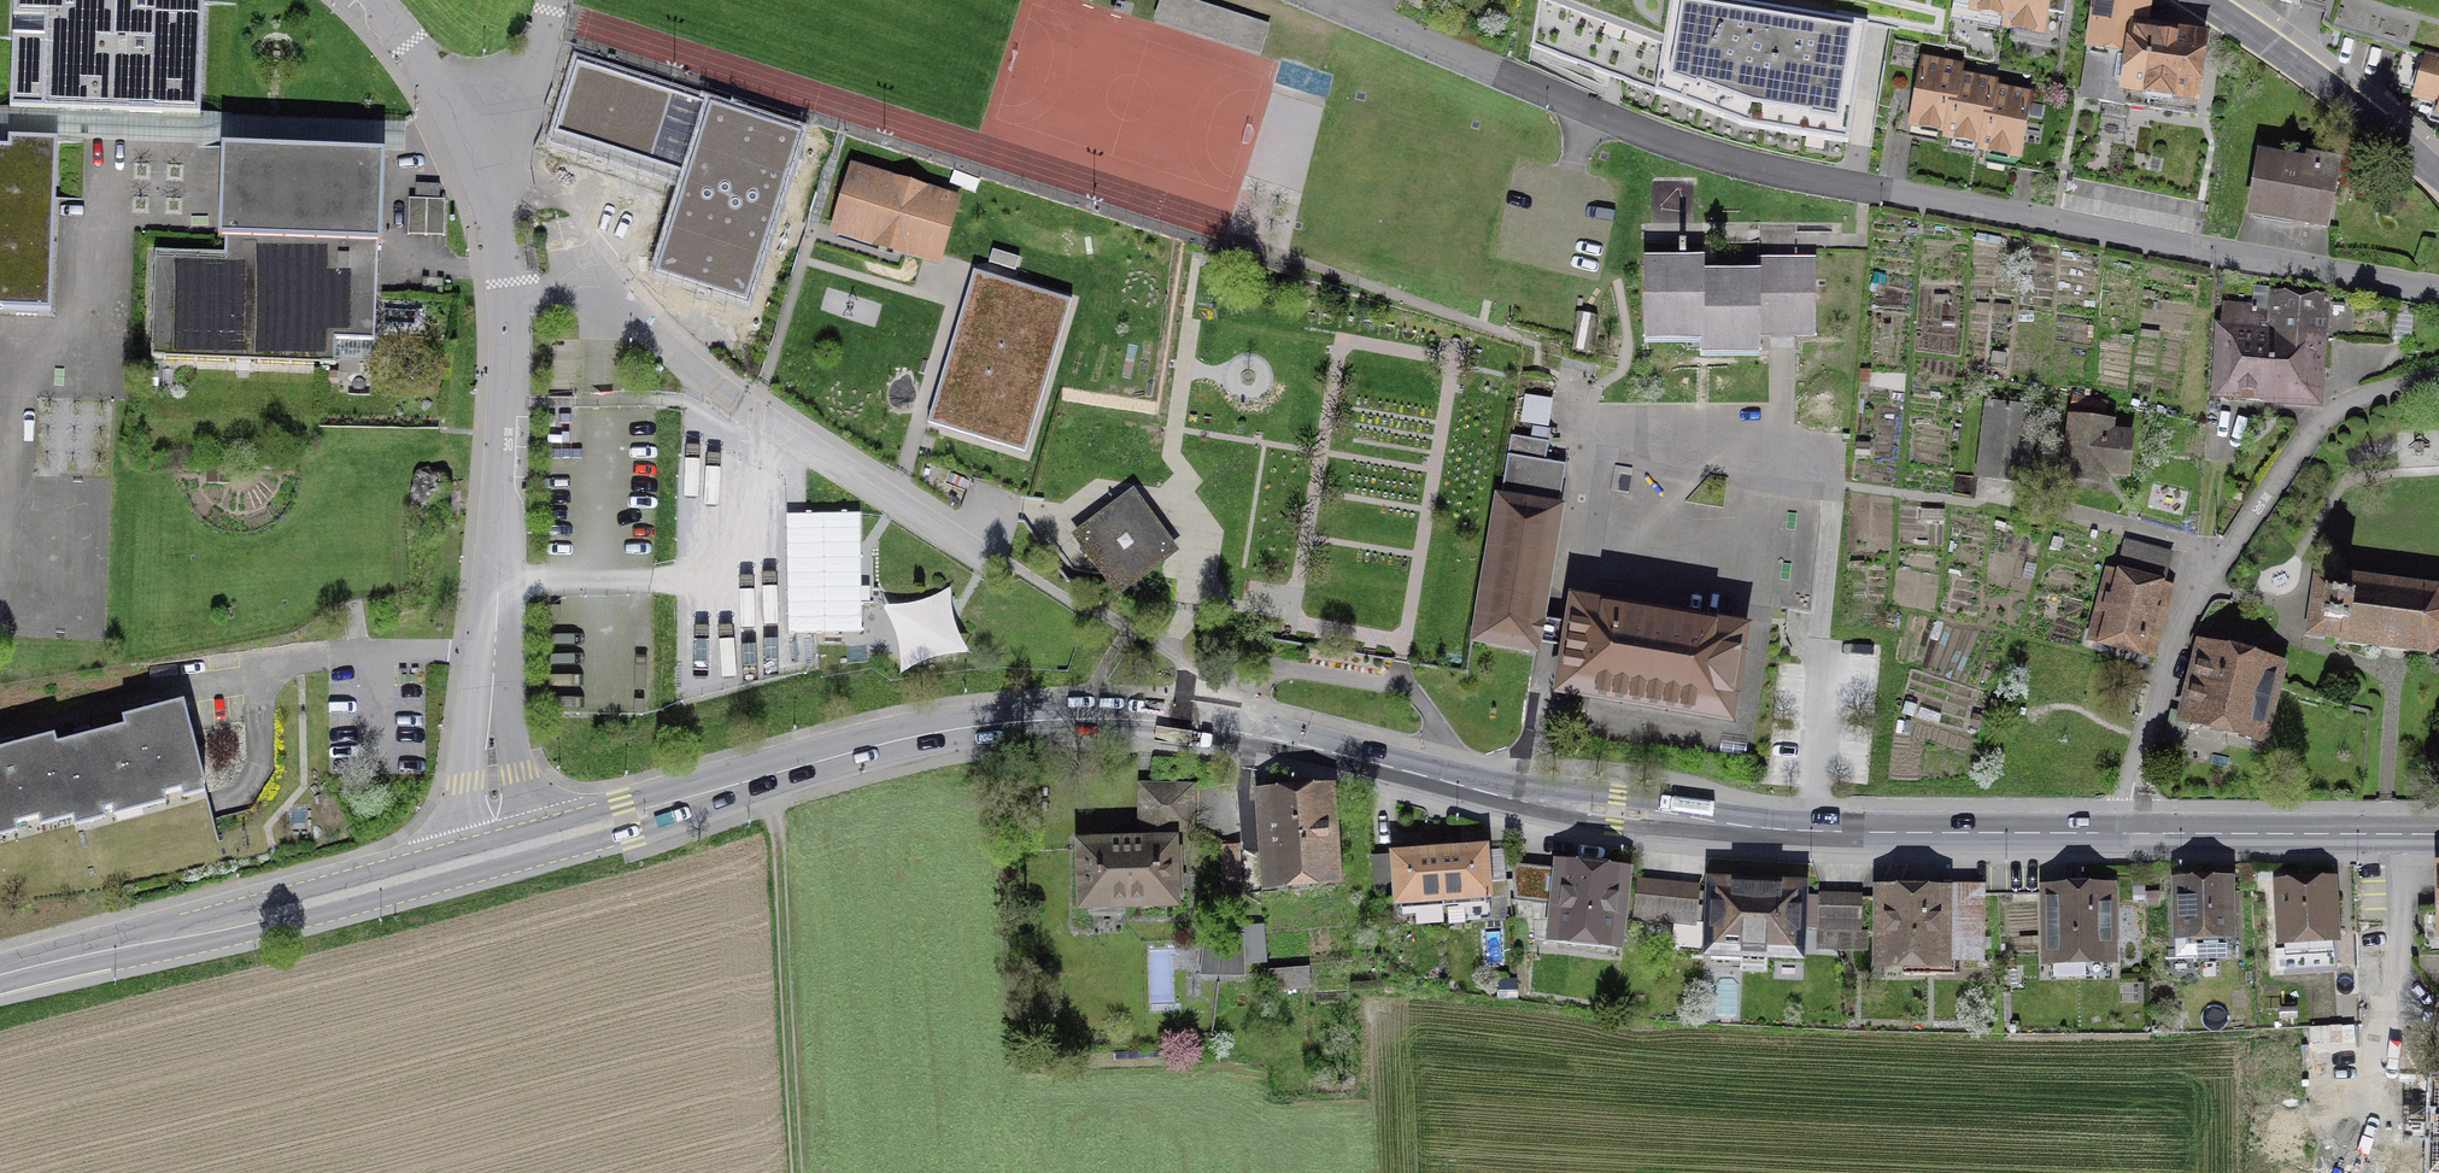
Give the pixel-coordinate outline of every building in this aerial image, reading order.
[(190,120),(194,0),(5,0),(1,112),(190,120)] [(1209,9),(1180,0),(1175,0),(1168,24),(1261,51),(1269,26),(1209,9)] [(2011,0),(1955,0),(1954,5),(2008,16),(2011,0)] [(2008,16),(2005,29),(2056,40),(2064,0),(2011,0),(2008,16)] [(2084,55),(2123,62),(2129,28),(2152,32),(2157,3),(2140,0),(2093,0),(2084,55)] [(1868,39),(1685,9),(1666,90),(1756,126),(1843,145),(1868,39)] [(2123,62),(2201,75),(2207,41),(2152,32),(2129,28),(2123,62)] [(2420,54),(2406,105),(2431,111),(2423,138),(2438,142),(2438,59),(2420,54)] [(1946,137),(1956,76),(1958,65),(1923,59),(1910,130),(1946,137)] [(798,130),(579,60),(557,128),(688,170),(657,267),(745,295),(798,130)] [(2201,75),(2123,62),(2116,104),(2194,117),(2201,75)] [(1979,151),(1989,91),(1991,82),(1956,76),(1946,137),(1944,145),(1979,151)] [(1989,91),(1979,151),(1977,159),(2016,166),(2025,112),(2028,97),(1989,91)] [(2061,118),(2025,112),(2016,166),(2052,172),(2061,118)] [(60,139),(11,137),(10,148),(0,148),(0,309),(52,312),(60,139)] [(2116,147),(2099,143),(2092,178),(2109,182),(2116,147)] [(2340,161),(2257,146),(2246,213),(2329,227),(2340,161)] [(218,241),(228,240),(227,248),(154,246),(152,349),(336,354),(337,332),(377,333),(380,236),(383,160),(221,155),(218,241)] [(960,200),(848,167),(829,233),(941,266),(960,200)] [(411,195),(410,232),(447,233),(448,196),(411,195)] [(993,249),(990,274),(1014,277),(1017,253),(993,249)] [(1703,262),(1641,262),(1642,346),(1698,346),(1699,359),(1762,359),(1762,339),(1816,339),(1816,259),(1762,260),(1762,274),(1703,274),(1703,262)] [(1068,301),(978,273),(932,420),(1022,448),(1068,301)] [(2271,311),(2264,404),(2322,408),(2330,302),(2272,298),(2271,311)] [(391,299),(391,333),(445,334),(445,299),(391,299)] [(2264,404),(2271,311),(2221,307),(2214,400),(2264,404)] [(1521,427),(1550,431),(1555,397),(1526,393),(1521,427)] [(2039,412),(1986,406),(1979,473),(2032,478),(2039,412)] [(2114,430),(2064,424),(2057,489),(2105,495),(2106,487),(2129,489),(2135,442),(2113,440),(2114,430)] [(1549,440),(1513,434),(1502,506),(1492,504),(1468,653),(1536,664),(1560,516),(1556,515),(1564,464),(1546,461),(1549,440)] [(1131,494),(1070,542),(1115,600),(1177,552),(1131,494)] [(864,510),(788,511),(790,633),(866,631),(864,510)] [(2128,545),(2118,580),(2116,580),(2102,631),(2147,644),(2161,592),(2158,591),(2168,557),(2128,545)] [(2323,621),(2325,621),(2323,637),(2342,639),(2350,580),(2331,578),(2329,594),(2327,593),(2323,621)] [(2350,578),(2350,580),(2342,639),(2342,643),(2432,655),(2438,649),(2438,589),(2350,578)] [(889,603),(903,666),(964,653),(951,590),(889,603)] [(1754,629),(1570,595),(1551,699),(1735,733),(1754,629)] [(2204,651),(2188,716),(2172,712),(2162,751),(2179,756),(2189,718),(2260,736),(2272,687),(2281,689),(2285,675),(2276,672),(2276,669),(2204,651)] [(131,738),(146,807),(213,793),(195,711),(128,725),(131,738)] [(146,807),(131,738),(62,752),(77,822),(146,807)] [(62,752),(60,743),(0,756),(0,838),(77,822),(62,752)] [(1254,797),(1260,895),(1341,891),(1335,792),(1254,797)] [(1238,846),(1222,847),(1223,895),(1239,895),(1238,846)] [(1176,847),(1068,848),(1069,923),(1177,922),(1176,847)] [(1442,852),(1444,905),(1492,903),(1489,850),(1442,852)] [(1444,905),(1442,852),(1394,855),(1397,888),(1397,907),(1444,905)] [(1397,888),(1394,855),(1370,857),(1372,889),(1397,888)] [(1626,870),(1551,860),(1540,943),(1615,952),(1626,870)] [(1543,899),(1544,866),(1517,865),(1516,898),(1543,899)] [(1659,886),(1640,884),(1637,901),(1657,903),(1659,886)] [(1697,889),(1659,886),(1657,903),(1656,920),(1694,924),(1697,889)] [(1803,891),(1702,886),(1699,964),(1799,969),(1803,891)] [(2234,889),(2168,892),(2170,955),(2237,953),(2234,889)] [(2336,889),(2275,893),(2279,956),(2340,953),(2336,889)] [(2116,890),(2042,892),(2044,973),(2118,971),(2116,890)] [(1860,897),(1822,895),(1820,935),(1858,937),(1860,897)] [(1980,895),(1881,895),(1881,962),(1980,962),(1980,895)] [(1657,903),(1637,901),(1636,919),(1656,920),(1657,903)] [(2418,912),(2418,958),(2438,958),(2438,911),(2418,912)] [(1242,935),(1210,930),(1203,973),(1243,973),(1242,935)] [(1309,969),(1266,972),(1268,989),(1310,986),(1309,969)]
